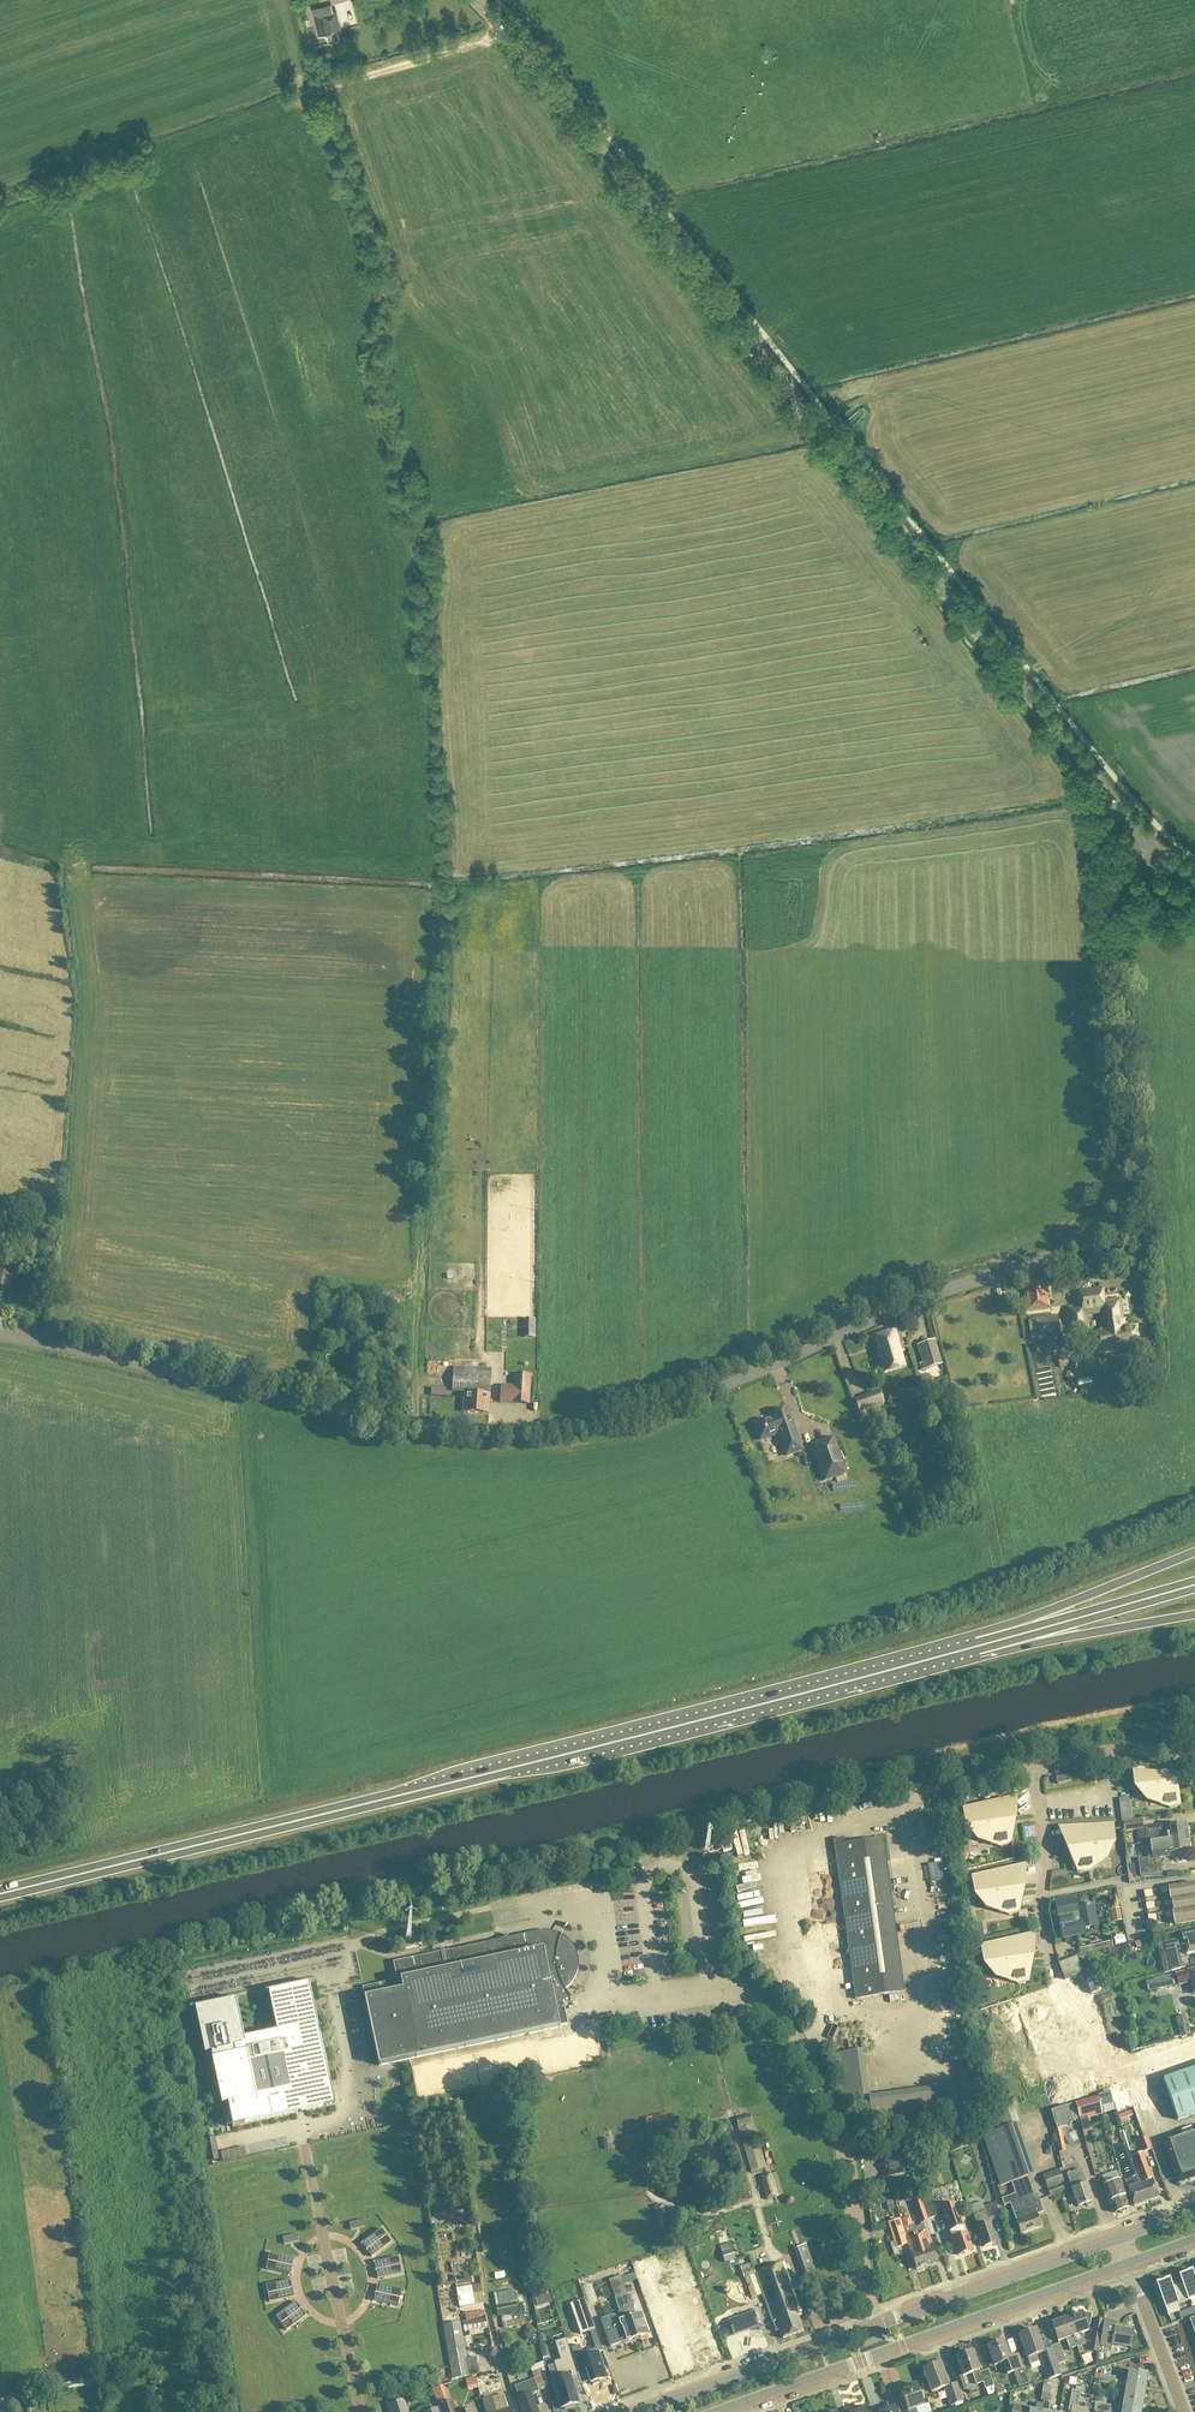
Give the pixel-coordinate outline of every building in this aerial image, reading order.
[(338,30),(333,11),(318,15),(314,16),(316,24),(319,35),(326,33),(327,39),(338,36),(337,31),(338,30)] [(32,1224),(30,1234),(51,1238),(53,1228),(32,1224)] [(11,1282),(15,1260),(0,1257),(0,1279),(11,1282)] [(1026,1313),(1047,1311),(1046,1298),(1050,1298),(1048,1281),(1027,1284),(1029,1299),(1025,1299),(1026,1313)] [(1098,1352),(1136,1347),(1135,1334),(1137,1334),(1136,1329),(1134,1329),(1134,1327),(1124,1328),(1120,1300),(1103,1302),(1101,1289),(1079,1293),(1081,1310),(1074,1312),(1073,1308),(1068,1308),(1072,1337),(1086,1334),(1082,1313),(1098,1311),(1101,1332),(1096,1332),(1098,1352)] [(1057,1317),(1030,1320),(1033,1344),(1060,1340),(1057,1317)] [(899,1331),(869,1339),(875,1360),(878,1359),(882,1374),(904,1368),(900,1353),(903,1352),(902,1345),(903,1345),(899,1331)] [(934,1341),(915,1346),(922,1371),(941,1366),(934,1341)] [(1081,1372),(1087,1372),(1088,1375),(1095,1374),(1093,1357),(1086,1358),(1086,1361),(1080,1362),(1079,1359),(1072,1360),(1074,1376),(1082,1375),(1081,1372)] [(1063,1370),(1073,1368),(1071,1360),(1061,1363),(1063,1370)] [(491,1370),(453,1368),(452,1392),(461,1393),(461,1398),(463,1399),(462,1413),(488,1415),(491,1370)] [(501,1386),(500,1403),(529,1405),(530,1376),(513,1375),(513,1387),(501,1386)] [(859,1412),(873,1407),(882,1404),(878,1393),(855,1402),(859,1412)] [(787,1410),(773,1415),(771,1416),(772,1419),(754,1426),(760,1442),(778,1435),(786,1457),(802,1451),(787,1410)] [(833,1439),(817,1445),(811,1447),(816,1461),(823,1482),(845,1474),(833,1439)] [(1086,1778),(1084,1772),(1078,1773),(1079,1780),(1086,1778)] [(1160,1800),(1161,1806),(1163,1806),(1162,1807),(1169,1809),(1181,1807),(1181,1806),(1180,1806),(1180,1807),(1177,1784),(1166,1786),(1165,1777),(1166,1777),(1167,1777),(1154,1774),(1133,1772),(1133,1773),(1134,1773),(1136,1790),(1146,1788),(1147,1801),(1160,1800)] [(1055,1779),(1057,1785),(1069,1782),(1068,1776),(1055,1779)] [(992,1845),(992,1846),(999,1848),(1011,1846),(1011,1845),(1010,1845),(1010,1846),(1009,1846),(1006,1823),(1014,1822),(1012,1806),(1010,1807),(1008,1799),(1016,1797),(1016,1798),(1017,1798),(1017,1797),(962,1810),(956,1810),(959,1830),(966,1829),(975,1828),(977,1841),(990,1839),(990,1841),(991,1845),(992,1845)] [(1124,1824),(1125,1831),(1125,1833),(1144,1830),(1143,1821),(1124,1824)] [(1088,1873),(1095,1869),(1094,1868),(1096,1867),(1095,1861),(1108,1860),(1106,1847),(1115,1845),(1113,1826),(1114,1826),(1114,1825),(1057,1828),(1057,1829),(1058,1829),(1059,1829),(1059,1828),(1066,1828),(1067,1835),(1065,1836),(1067,1852),(1075,1851),(1078,1873),(1077,1873),(1076,1872),(1076,1873),(1088,1873)] [(1147,1844),(1188,1839),(1187,1825),(1166,1828),(1162,1829),(1161,1826),(1145,1828),(1147,1844)] [(720,1841),(723,1853),(731,1851),(728,1839),(720,1841)] [(1188,1839),(1147,1844),(1149,1860),(1170,1858),(1170,1854),(1190,1852),(1188,1839)] [(843,1840),(833,1841),(855,2000),(904,1993),(883,1840),(844,1845),(843,1840)] [(986,1909),(999,1907),(999,1913),(1001,1914),(1001,1915),(1008,1917),(1020,1914),(1020,1913),(1019,1913),(1019,1914),(1018,1914),(1015,1891),(1023,1890),(1020,1874),(1018,1875),(1017,1867),(1025,1865),(1025,1866),(1026,1866),(1026,1865),(970,1878),(965,1878),(968,1898),(984,1896),(986,1909)] [(1169,1889),(1161,1890),(1161,1891),(1164,1890),(1164,1895),(1170,1894),(1171,1901),(1194,1897),(1194,1884),(1169,1889)] [(1171,1901),(1171,1902),(1172,1901),(1172,1902),(1164,1903),(1166,1903),(1167,1908),(1173,1907),(1174,1912),(1173,1913),(1194,1910),(1194,1897),(1171,1901)] [(740,1907),(758,1903),(757,1898),(739,1901),(740,1907)] [(1060,1926),(1059,1926),(1062,1939),(1085,1934),(1084,1929),(1097,1927),(1093,1906),(1076,1910),(1075,1904),(1067,1906),(1066,1902),(1055,1904),(1058,1918),(1060,1926)] [(1173,1913),(1165,1914),(1165,1915),(1167,1914),(1168,1919),(1174,1918),(1175,1926),(1194,1922),(1194,1910),(1173,1913)] [(562,2003),(563,2002),(561,2000),(567,1995),(571,2000),(571,1999),(570,1997),(568,1995),(566,1993),(565,1990),(540,1965),(560,1935),(554,1933),(551,1932),(549,1932),(546,1932),(544,1932),(541,1932),(539,1932),(509,1939),(507,1937),(508,1936),(507,1936),(506,1937),(505,1938),(503,1939),(502,1940),(500,1940),(499,1941),(497,1941),(392,1963),(396,1981),(362,1989),(378,2067),(559,2028),(559,2027),(567,2025),(562,2003)] [(411,1934),(414,1946),(421,1944),(418,1932),(411,1934)] [(1181,1965),(1177,1948),(1185,1946),(1187,1956),(1194,1954),(1194,1932),(1182,1935),(1183,1939),(1165,1943),(1171,1971),(1182,1969),(1181,1965)] [(995,1978),(1008,1976),(1009,1982),(1010,1982),(1010,1983),(1017,1985),(1029,1983),(1029,1982),(1028,1982),(1028,1983),(1027,1983),(1024,1960),(1032,1959),(1030,1943),(1027,1944),(1026,1936),(1034,1934),(1034,1935),(1035,1935),(1035,1934),(979,1947),(980,1948),(980,1947),(981,1947),(984,1966),(993,1965),(995,1978)] [(540,1965),(565,1990),(567,1989),(570,1985),(573,1982),(575,1978),(577,1973),(578,1969),(578,1964),(578,1960),(577,1955),(575,1951),(573,1947),(570,1943),(567,1940),(563,1937),(561,1936),(560,1935),(540,1965)] [(1119,1938),(1118,1947),(1127,1948),(1129,1939),(1119,1938)] [(1084,1955),(1112,1948),(1111,1942),(1082,1949),(1084,1955)] [(1071,1979),(1081,1975),(1076,1960),(1066,1963),(1071,1979)] [(1177,1975),(1180,1986),(1191,1984),(1194,1996),(1194,1971),(1177,1975)] [(1172,1976),(1153,1980),(1156,1991),(1175,1986),(1172,1976)] [(228,2110),(232,2128),(295,2115),(294,2109),(298,2108),(300,2114),(335,2106),(309,1985),(314,1983),(265,1993),(265,1994),(268,1993),(276,2032),(244,2039),(235,2000),(238,2000),(238,1999),(189,2009),(189,2010),(194,2009),(204,2055),(210,2053),(212,2059),(211,2059),(221,2106),(227,2104),(228,2110)] [(1181,2041),(1191,2038),(1186,2016),(1176,2018),(1181,2041)] [(861,2051),(835,2054),(842,2100),(868,2097),(861,2051)] [(1163,2081),(1177,2121),(1194,2115),(1194,2069),(1163,2081)] [(1010,2094),(1005,2078),(991,2082),(996,2098),(1010,2094)] [(974,2083),(868,2097),(871,2121),(977,2107),(974,2083)] [(1113,2104),(1109,2093),(1098,2096),(1101,2108),(1113,2104)] [(1102,2115),(1097,2097),(1075,2104),(1080,2121),(1102,2115)] [(1073,2104),(1050,2112),(1055,2128),(1078,2120),(1073,2104)] [(735,2119),(738,2127),(737,2127),(751,2174),(765,2169),(749,2115),(735,2119)] [(647,2130),(657,2127),(655,2117),(645,2119),(647,2130)] [(1011,2183),(1015,2195),(1019,2205),(1034,2200),(1026,2177),(1034,2174),(1017,2124),(981,2137),(999,2187),(1011,2183)] [(1053,2130),(1058,2153),(1065,2152),(1060,2128),(1053,2130)] [(220,2133),(224,2150),(238,2146),(234,2130),(220,2133)] [(1194,2179),(1194,2133),(1164,2144),(1178,2185),(1194,2179)] [(965,2137),(949,2142),(952,2151),(968,2146),(965,2137)] [(1142,2153),(1142,2154),(1151,2151),(1147,2137),(1137,2141),(1141,2154),(1142,2153)] [(213,2139),(207,2141),(213,2164),(218,2163),(213,2139)] [(936,2143),(939,2152),(947,2150),(945,2141),(936,2143)] [(1120,2155),(1121,2155),(1128,2152),(1125,2145),(1118,2148),(1120,2155)] [(1140,2185),(1128,2152),(1121,2155),(1130,2179),(1124,2181),(1134,2208),(1146,2203),(1140,2185)] [(1159,2199),(1142,2154),(1142,2153),(1141,2154),(1133,2157),(1143,2184),(1140,2185),(1146,2203),(1159,2199)] [(883,2161),(886,2178),(903,2174),(900,2157),(883,2161)] [(1092,2203),(1086,2185),(1080,2170),(1066,2175),(1077,2208),(1085,2205),(1086,2207),(1088,2208),(1091,2207),(1092,2205),(1091,2203),(1092,2203)] [(765,2200),(777,2196),(770,2174),(758,2177),(765,2200)] [(889,2184),(892,2198),(918,2193),(915,2178),(889,2184)] [(1126,2198),(1120,2181),(1104,2187),(1105,2191),(1104,2191),(1110,2206),(1112,2206),(1115,2214),(1119,2213),(1121,2215),(1126,2213),(1127,2210),(1128,2210),(1124,2199),(1126,2198)] [(1019,2205),(1015,2195),(1002,2200),(1004,2206),(1009,2204),(1020,2235),(1040,2228),(1036,2215),(1042,2213),(1037,2198),(1034,2200),(1019,2205)] [(926,2222),(918,2200),(911,2202),(919,2225),(926,2222)] [(662,2204),(652,2207),(658,2225),(668,2222),(662,2204)] [(985,2213),(987,2220),(999,2216),(995,2204),(983,2208),(985,2213)] [(962,2226),(958,2213),(956,2209),(943,2213),(949,2230),(947,2231),(953,2247),(954,2247),(958,2257),(972,2251),(963,2226),(962,2226)] [(996,2243),(987,2220),(985,2213),(972,2217),(983,2248),(996,2243)] [(912,2236),(913,2236),(917,2234),(915,2228),(911,2225),(909,2218),(901,2220),(906,2235),(912,2233),(912,2236)] [(913,2236),(912,2236),(905,2239),(899,2220),(887,2224),(894,2243),(897,2242),(899,2248),(907,2245),(916,2271),(928,2267),(924,2253),(921,2254),(919,2250),(917,2251),(916,2249),(917,2248),(913,2236)] [(350,2231),(364,2228),(363,2221),(349,2224),(350,2231)] [(917,2234),(913,2236),(917,2248),(916,2249),(917,2251),(919,2250),(921,2254),(924,2253),(928,2267),(936,2264),(923,2226),(915,2228),(917,2234)] [(366,2251),(386,2237),(381,2230),(360,2245),(361,2246),(362,2246),(366,2251)] [(284,2246),(298,2243),(296,2236),(282,2238),(284,2246)] [(365,2252),(366,2253),(367,2253),(371,2258),(391,2244),(386,2237),(366,2251),(365,2252)] [(948,2240),(937,2244),(942,2258),(953,2254),(948,2240)] [(735,2260),(730,2243),(719,2247),(723,2264),(735,2260)] [(817,2280),(805,2246),(796,2249),(808,2283),(817,2280)] [(666,2251),(660,2252),(663,2265),(669,2263),(666,2251)] [(267,2262),(291,2268),(292,2268),(292,2266),(291,2266),(293,2259),(269,2254),(267,2262)] [(648,2271),(653,2270),(649,2256),(644,2257),(648,2271)] [(373,2265),(374,2265),(375,2271),(399,2266),(397,2258),(372,2263),(373,2265)] [(290,2276),(291,2274),(290,2274),(291,2268),(267,2262),(265,2270),(290,2276)] [(797,2317),(802,2316),(793,2291),(791,2292),(789,2285),(791,2284),(783,2264),(755,2275),(775,2333),(779,2332),(782,2340),(803,2333),(797,2317)] [(374,2273),(376,2273),(377,2280),(401,2275),(399,2266),(375,2271),(374,2272),(374,2273)] [(743,2279),(744,2280),(745,2280),(750,2299),(760,2296),(753,2275),(755,2274),(752,2268),(741,2272),(743,2279)] [(670,2272),(657,2273),(659,2290),(672,2288),(670,2272)] [(1180,2277),(1182,2284),(1183,2283),(1189,2301),(1194,2299),(1194,2276),(1193,2272),(1180,2277)] [(604,2273),(590,2278),(592,2285),(607,2280),(604,2273)] [(620,2277),(609,2281),(615,2300),(626,2296),(626,2295),(624,2289),(623,2285),(620,2278),(620,2277)] [(1183,2283),(1182,2284),(1173,2287),(1171,2280),(1154,2286),(1158,2299),(1162,2298),(1169,2319),(1170,2318),(1167,2309),(1180,2304),(1189,2301),(1183,2283)] [(292,2290),(292,2288),(290,2288),(289,2281),(265,2286),(267,2295),(291,2290),(292,2290)] [(375,2287),(377,2287),(375,2294),(399,2299),(401,2291),(376,2285),(375,2287)] [(483,2303),(480,2286),(455,2290),(458,2307),(483,2303)] [(578,2301),(591,2297),(588,2288),(575,2292),(578,2301)] [(294,2298),(293,2296),(292,2296),(291,2290),(267,2295),(269,2303),(294,2298)] [(668,2291),(655,2296),(660,2308),(673,2303),(668,2291)] [(374,2295),(375,2296),(373,2302),(397,2308),(399,2299),(375,2294),(374,2294),(374,2295)] [(619,2314),(601,2320),(611,2347),(629,2341),(622,2321),(635,2316),(633,2310),(634,2310),(629,2295),(626,2296),(615,2300),(619,2314)] [(602,2351),(584,2299),(569,2304),(580,2335),(589,2332),(595,2349),(582,2354),(579,2346),(570,2349),(579,2374),(586,2372),(590,2384),(591,2384),(592,2386),(599,2383),(598,2381),(606,2378),(597,2353),(602,2351)] [(280,2325),(300,2310),(301,2310),(300,2308),(299,2309),(295,2303),(275,2318),(280,2325)] [(497,2317),(518,2313),(516,2304),(495,2308),(497,2317)] [(1192,2309),(1185,2312),(1188,2318),(1194,2316),(1192,2309)] [(305,2315),(304,2316),(300,2310),(280,2325),(285,2332),(306,2316),(305,2315)] [(728,2322),(733,2336),(757,2327),(752,2313),(728,2322)] [(1086,2315),(1082,2316),(1081,2314),(1066,2319),(1076,2348),(1083,2346),(1079,2335),(1088,2332),(1086,2327),(1088,2326),(1088,2327),(1089,2327),(1091,2314),(1090,2316),(1086,2315)] [(622,2321),(629,2341),(647,2334),(640,2315),(635,2316),(622,2321)] [(462,2323),(464,2332),(487,2328),(485,2318),(462,2323)] [(1069,2350),(1076,2348),(1066,2319),(1051,2325),(1058,2343),(1066,2340),(1069,2350)] [(1106,2336),(1105,2343),(1112,2344),(1112,2346),(1130,2349),(1133,2333),(1115,2330),(1116,2323),(1104,2320),(1101,2336),(1106,2336)] [(460,2378),(469,2376),(466,2360),(459,2323),(443,2326),(452,2379),(460,2378)] [(1058,2365),(1052,2350),(1044,2353),(1036,2330),(1019,2336),(1030,2365),(1038,2362),(1036,2356),(1040,2354),(1050,2380),(1061,2376),(1058,2365)] [(1101,2333),(1091,2332),(1088,2352),(1097,2353),(1101,2333)] [(558,2379),(551,2381),(560,2409),(564,2408),(564,2411),(574,2407),(574,2405),(578,2404),(570,2380),(577,2378),(565,2340),(554,2344),(560,2361),(553,2363),(554,2365),(558,2379)] [(1003,2342),(987,2347),(994,2366),(1003,2363),(1007,2375),(1014,2373),(1019,2388),(1028,2385),(1023,2369),(1024,2369),(1019,2356),(1009,2359),(1003,2342)] [(1065,2363),(1058,2344),(1051,2347),(1052,2350),(1058,2365),(1065,2363)] [(723,2347),(718,2349),(722,2362),(727,2360),(723,2347)] [(716,2349),(711,2351),(715,2364),(721,2363),(716,2349)] [(980,2374),(973,2353),(955,2359),(962,2377),(971,2374),(975,2385),(983,2383),(985,2389),(993,2387),(988,2371),(980,2374)] [(476,2358),(466,2360),(469,2376),(479,2374),(476,2358)] [(963,2402),(958,2388),(956,2384),(947,2387),(939,2364),(923,2370),(931,2393),(944,2389),(951,2406),(963,2402)] [(1134,2387),(1145,2389),(1147,2374),(1129,2371),(1126,2384),(1134,2385),(1134,2387)] [(1098,2383),(1106,2385),(1107,2377),(1100,2375),(1098,2383)] [(1107,2377),(1106,2385),(1113,2386),(1115,2378),(1107,2377)] [(538,2392),(534,2381),(515,2388),(519,2399),(516,2400),(521,2411),(537,2411),(531,2395),(538,2392)] [(1125,2393),(1124,2400),(1142,2403),(1145,2389),(1134,2387),(1134,2385),(1126,2384),(1125,2393)] [(439,2402),(449,2398),(445,2385),(434,2389),(439,2402)] [(923,2406),(916,2385),(912,2387),(912,2386),(911,2386),(904,2389),(900,2391),(908,2411),(916,2411),(915,2409),(923,2406)] [(1043,2386),(1042,2393),(1049,2395),(1051,2387),(1043,2386)] [(1072,2391),(1070,2398),(1078,2400),(1080,2392),(1072,2391)] [(1042,2393),(1040,2401),(1048,2402),(1049,2395),(1042,2393)] [(1078,2400),(1070,2398),(1069,2406),(1077,2408),(1078,2400)] [(483,2402),(487,2411),(486,2411),(495,2411),(491,2399),(483,2402)] [(1142,2403),(1124,2400),(1122,2411),(1141,2411),(1142,2403)] [(452,2402),(438,2407),(440,2411),(456,2411),(452,2402)] [(1097,2411),(1101,2411),(1102,2404),(1095,2403),(1093,2411),(1097,2411)]
